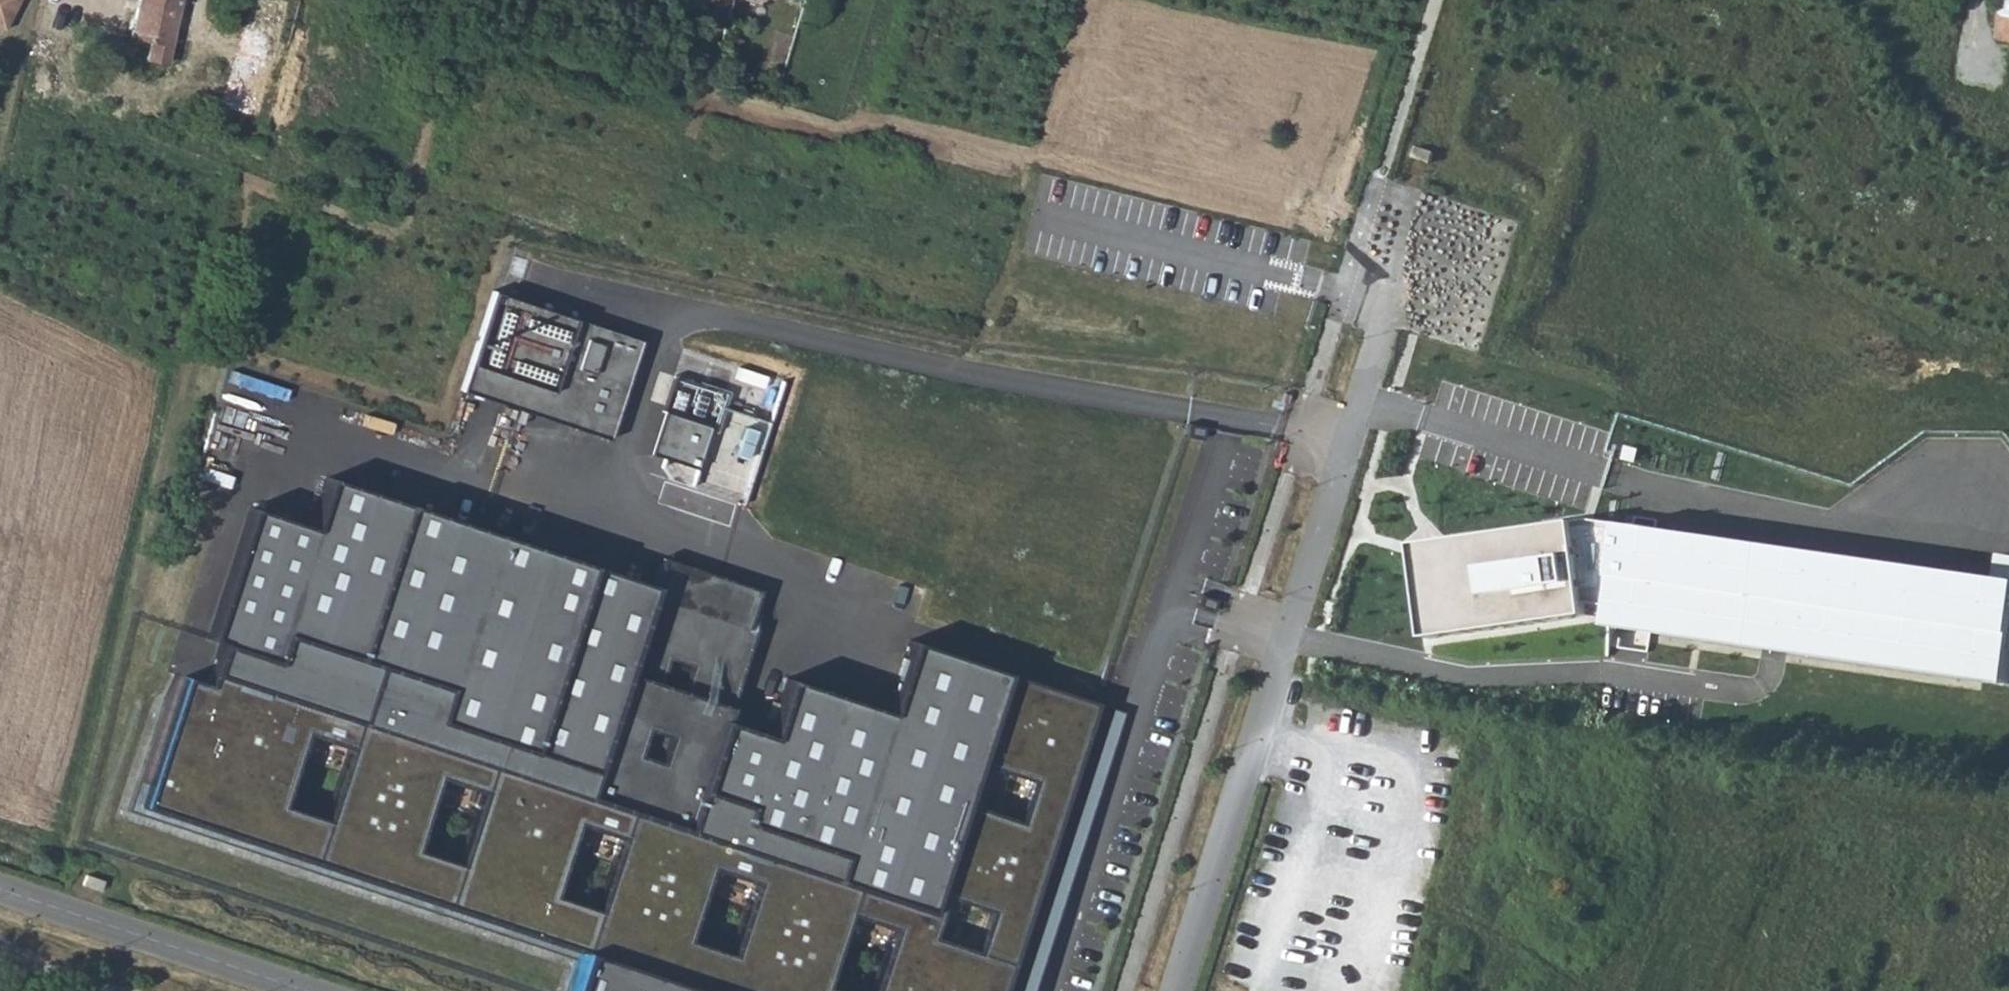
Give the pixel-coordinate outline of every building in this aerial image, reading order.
[(3,31),(19,0),(0,0),(0,30),(3,31)] [(166,65),(181,0),(139,0),(131,37),(151,41),(146,60),(166,65)] [(138,77),(119,70),(116,78),(135,84),(138,77)] [(1417,151),(1413,162),(1431,168),(1435,157),(1417,151)] [(494,296),(471,366),(577,401),(566,431),(610,445),(643,346),(494,296)] [(577,401),(471,366),(461,396),(566,431),(577,401)] [(646,452),(696,469),(723,390),(674,373),(646,452)] [(327,482),(311,530),(249,512),(205,643),(219,648),(206,688),(183,680),(137,810),(584,958),(573,990),(840,990),(825,986),(848,915),(891,928),(871,990),(999,990),(1096,707),(910,645),(886,716),(786,682),(767,739),(726,725),(756,634),(745,629),(758,592),(665,558),(654,590),(327,482)] [(1428,647),(1608,623),(1607,613),(1623,614),(1619,629),(1776,654),(2008,690),(2008,578),(1640,522),(1595,520),(1415,545),(1428,647)] [(1125,716),(1110,712),(1016,990),(1033,990),(1125,716)] [(86,880),(83,890),(100,896),(104,886),(86,880)]
